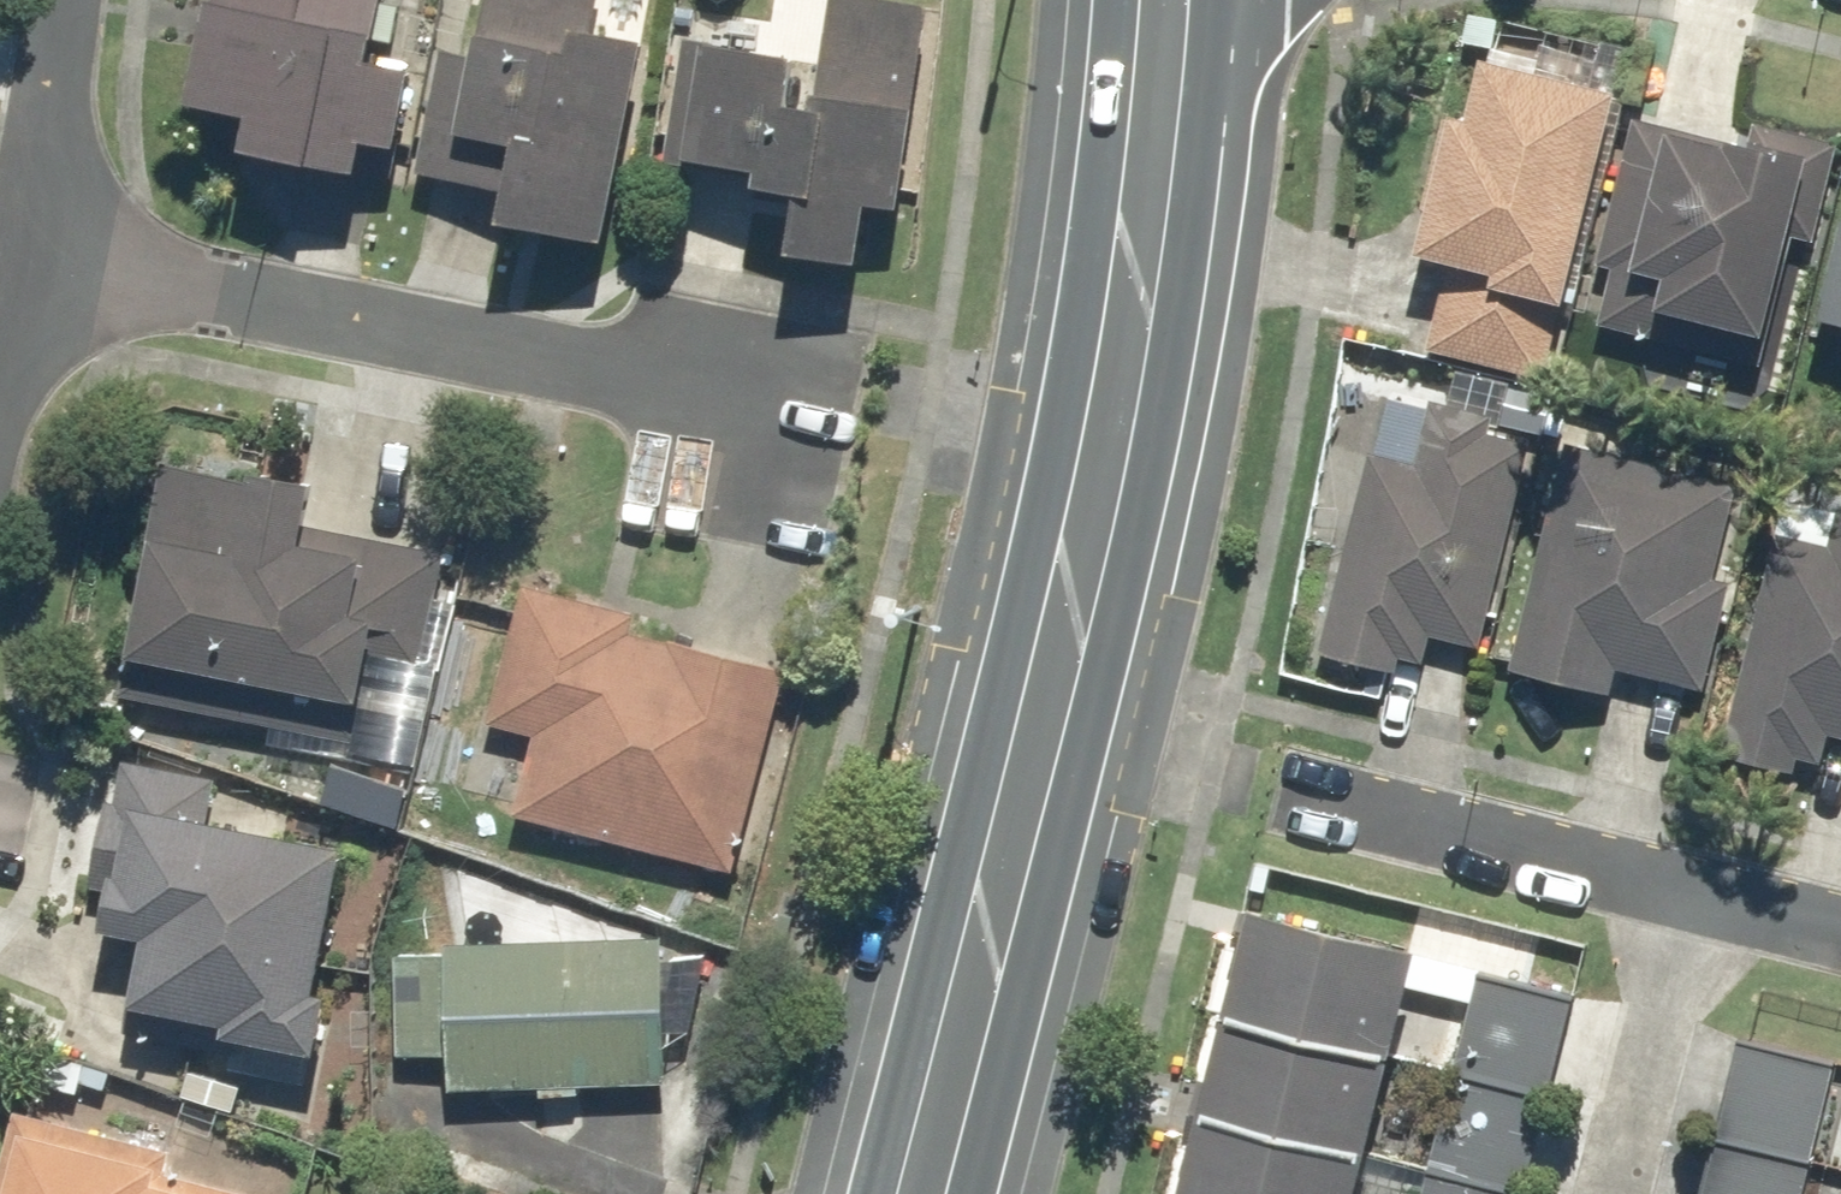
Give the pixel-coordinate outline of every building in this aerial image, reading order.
[(193,107),(245,119),(234,169),(349,195),(360,147),(396,155),(415,70),(366,59),(379,0),(216,0),(193,107)] [(473,59),(436,53),(429,90),(446,93),(430,182),(503,195),(498,227),(605,246),(642,43),(593,34),(599,0),(484,0),(473,59)] [(819,101),(786,97),(791,59),(681,46),(667,169),(757,180),(755,200),(801,206),(794,262),(862,270),(869,208),(902,212),(926,9),(855,0),(831,0),(819,101)] [(1414,253),(1444,259),(1435,296),(1421,293),(1409,347),(1544,377),(1609,85),(1475,55),(1460,124),(1443,120),(1414,253)] [(1610,270),(1596,328),(1753,365),(1803,156),(1627,114),(1591,266),(1610,270)] [(1815,319),(1840,325),(1840,213),(1815,319)] [(1430,636),(1480,647),(1529,443),(1480,431),(1484,416),(1428,402),(1415,457),(1366,445),(1316,653),(1420,678),(1430,636)] [(1617,671),(1702,693),(1730,584),(1708,579),(1732,483),(1565,441),(1508,669),(1611,695),(1617,671)] [(309,486),(168,458),(119,699),(404,757),(445,554),(302,525),(309,486)] [(1840,512),(1832,545),(1778,530),(1718,754),(1793,774),(1797,758),(1818,764),(1826,732),(1840,736),(1840,512)] [(783,673),(630,632),(634,613),(581,599),(575,623),(556,618),(548,649),(509,638),(486,726),(532,738),(511,814),(730,872),(783,673)] [(206,781),(126,766),(96,926),(146,935),(127,1037),(320,1073),(334,998),(313,994),(340,846),(199,820),(206,781)] [(1480,968),(1472,998),(1401,980),(1409,950),(1246,908),(1218,1015),(1537,1096),(1547,1099),(1574,992),(1480,968)] [(447,1055),(447,1086),(662,1083),(660,940),(446,942),(446,954),(391,955),(393,1056),(447,1055)] [(1218,1015),(1193,1113),(1509,1193),(1522,1193),(1547,1099),(1537,1096),(1218,1015)] [(1840,1173),(1840,1064),(1735,1040),(1711,1143),(1840,1173)] [(12,1110),(0,1157),(0,1193),(187,1193),(154,1186),(164,1147),(12,1110)] [(1193,1113),(1172,1193),(1509,1193),(1193,1113)] [(1711,1143),(1699,1193),(1840,1193),(1840,1173),(1711,1143)]
